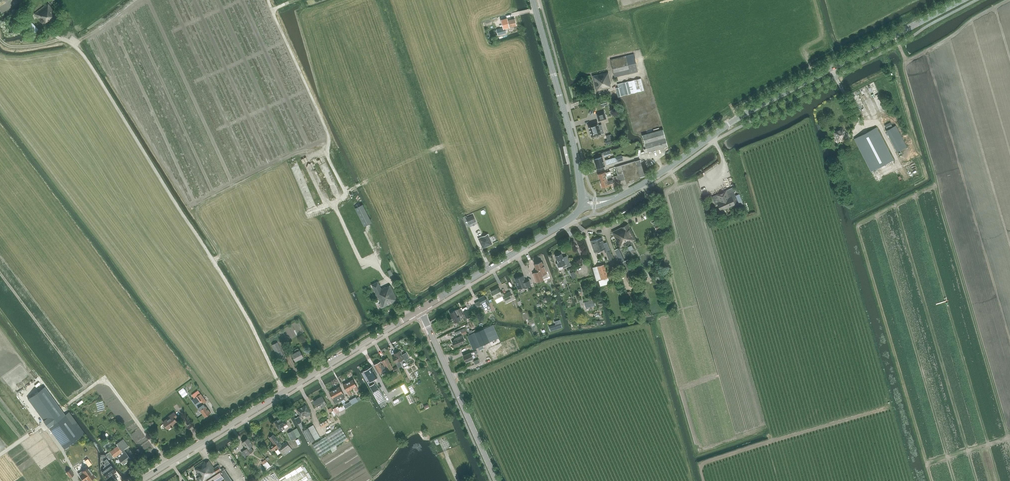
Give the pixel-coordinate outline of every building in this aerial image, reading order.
[(48,24),(58,16),(48,3),(34,14),(44,26),(47,23),(48,24)] [(508,27),(516,25),(514,19),(507,21),(504,22),(505,27),(508,26),(508,27)] [(39,30),(31,22),(27,26),(35,34),(39,30)] [(505,27),(496,29),(498,35),(506,33),(505,27)] [(634,54),(610,59),(614,77),(638,72),(634,54)] [(610,84),(611,83),(608,72),(593,76),(597,91),(611,88),(610,84)] [(628,81),(628,82),(631,93),(644,90),(641,78),(628,81)] [(631,93),(628,82),(628,81),(618,84),(618,87),(616,88),(618,96),(631,93)] [(599,121),(606,119),(604,111),(596,114),(599,121)] [(597,121),(588,124),(591,137),(601,134),(600,130),(603,129),(601,125),(598,126),(597,121)] [(895,125),(886,130),(898,151),(907,146),(895,125)] [(871,171),(893,160),(876,127),(854,139),(871,171)] [(844,136),(846,135),(843,128),(834,132),(838,139),(840,138),(841,139),(844,137),(844,136)] [(668,146),(663,129),(642,135),(647,152),(668,146)] [(597,168),(605,166),(602,157),(594,159),(597,168)] [(618,162),(616,157),(606,160),(607,165),(617,162),(616,161),(617,161),(617,162),(618,162)] [(618,175),(620,175),(623,174),(625,179),(626,182),(640,177),(645,176),(640,159),(635,161),(615,167),(618,175)] [(598,174),(600,181),(612,177),(610,171),(606,173),(605,172),(598,174)] [(339,193),(331,177),(325,180),(333,196),(339,193)] [(612,177),(600,181),(602,187),(609,185),(609,184),(614,183),(612,177)] [(728,195),(726,191),(717,195),(712,197),(716,204),(717,203),(721,210),(734,205),(739,203),(734,192),(728,195)] [(355,208),(364,226),(372,222),(363,204),(355,208)] [(343,210),(331,214),(335,225),(340,223),(337,215),(344,212),(343,210)] [(469,225),(476,221),(473,216),(466,219),(469,225)] [(620,247),(615,249),(625,271),(623,272),(628,281),(637,277),(623,246),(635,240),(628,224),(612,232),(620,247)] [(371,233),(375,241),(380,239),(376,231),(371,233)] [(483,248),(492,244),(488,235),(488,234),(485,235),(478,238),(483,248)] [(596,239),(600,250),(606,248),(602,237),(596,239)] [(594,252),(600,250),(596,239),(591,241),(594,252)] [(362,256),(372,252),(368,244),(359,248),(362,256)] [(615,264),(613,259),(610,251),(606,252),(611,265),(615,264)] [(563,257),(561,253),(555,256),(558,263),(557,263),(558,267),(562,266),(563,268),(570,265),(567,258),(567,257),(566,256),(565,256),(563,257)] [(537,272),(533,273),(536,282),(543,280),(541,275),(547,273),(543,263),(542,264),(541,261),(535,264),(536,266),(535,266),(537,272)] [(604,264),(597,266),(599,271),(596,272),(600,286),(610,283),(608,277),(604,264)] [(520,277),(515,279),(517,283),(516,284),(518,289),(524,286),(525,288),(531,286),(529,280),(526,282),(523,276),(520,277)] [(381,308),(397,300),(390,285),(386,287),(381,289),(376,278),(368,282),(370,286),(372,285),(380,303),(379,303),(381,308)] [(499,288),(491,292),(495,299),(503,296),(505,301),(512,297),(510,292),(504,295),(503,292),(502,293),(499,288)] [(484,295),(478,298),(483,308),(490,304),(487,298),(486,299),(484,295)] [(468,310),(466,305),(461,307),(467,318),(471,316),(468,310)] [(459,316),(463,314),(460,308),(450,313),(455,322),(461,319),(459,316)] [(499,338),(495,328),(493,324),(474,332),(467,336),(473,349),(478,347),(479,350),(484,348),(482,345),(499,338)] [(464,340),(462,335),(456,338),(456,339),(453,340),(454,342),(452,342),(454,346),(455,345),(456,347),(462,344),(461,342),(464,340)] [(280,361),(285,358),(277,342),(272,345),(280,361)] [(296,361),(303,356),(300,350),(298,348),(295,350),(296,352),(292,354),(296,361)] [(395,361),(398,368),(401,366),(399,361),(404,358),(405,360),(409,358),(406,353),(402,355),(401,353),(402,352),(401,351),(400,351),(400,350),(394,354),(397,359),(395,361)] [(472,355),(477,353),(476,350),(474,351),(471,353),(463,356),(466,362),(473,358),(472,355)] [(387,372),(393,368),(387,358),(381,361),(374,365),(378,373),(385,369),(387,372)] [(366,370),(364,371),(369,381),(377,377),(371,366),(369,368),(368,367),(366,368),(366,370)] [(348,382),(352,389),(354,388),(356,391),(359,390),(357,386),(353,379),(348,382)] [(350,390),(352,389),(348,382),(343,385),(347,392),(349,395),(352,394),(350,390)] [(375,383),(370,386),(373,392),(378,389),(375,383)] [(340,387),(335,390),(341,401),(343,405),(345,404),(344,403),(345,402),(344,399),(344,398),(345,397),(343,394),(344,394),(340,387)] [(184,388),(179,392),(182,397),(187,393),(184,388)] [(341,401),(335,390),(330,392),(333,399),(332,399),(335,404),(341,401)] [(206,396),(204,397),(201,393),(192,400),(198,408),(200,406),(202,408),(200,410),(205,417),(211,413),(204,403),(206,401),(207,402),(209,400),(206,396)] [(321,407),(327,404),(322,397),(317,400),(314,402),(317,408),(320,406),(321,407)] [(301,417),(310,412),(306,405),(297,410),(301,417)] [(338,406),(333,409),(335,414),(340,411),(340,412),(345,409),(343,405),(339,408),(338,406)] [(175,418),(177,416),(174,412),(169,416),(170,417),(163,422),(168,429),(175,424),(173,422),(176,420),(175,418)] [(77,422),(73,425),(65,415),(49,427),(64,448),(85,434),(77,422)] [(280,431),(282,430),(281,428),(288,424),(284,416),(274,422),(278,430),(279,429),(280,431)] [(309,443),(320,437),(313,425),(303,431),(309,443)] [(312,444),(319,455),(347,438),(340,427),(312,444)] [(291,440),(297,437),(293,430),(287,433),(291,440)] [(273,435),(269,438),(273,444),(269,447),(273,451),(277,448),(278,449),(279,449),(282,452),(290,446),(286,442),(281,445),(273,435)] [(253,445),(248,438),(242,442),(247,448),(244,450),(248,455),(253,451),(251,447),(253,445)] [(129,446),(123,439),(116,444),(117,446),(107,454),(110,459),(113,457),(114,457),(116,455),(123,464),(130,459),(124,450),(129,446)] [(107,459),(104,461),(105,463),(104,464),(105,466),(103,467),(104,469),(102,471),(107,478),(111,475),(110,475),(113,473),(116,472),(107,459)] [(207,480),(206,479),(221,469),(219,465),(214,468),(209,461),(205,463),(205,462),(195,468),(200,477),(196,479),(198,480),(207,480)] [(95,476),(88,467),(82,471),(83,473),(80,476),(83,480),(87,479),(88,480),(91,479),(92,479),(94,478),(94,477),(95,476)] [(207,480),(208,480),(232,480),(224,468),(221,469),(206,479),(207,480)]
